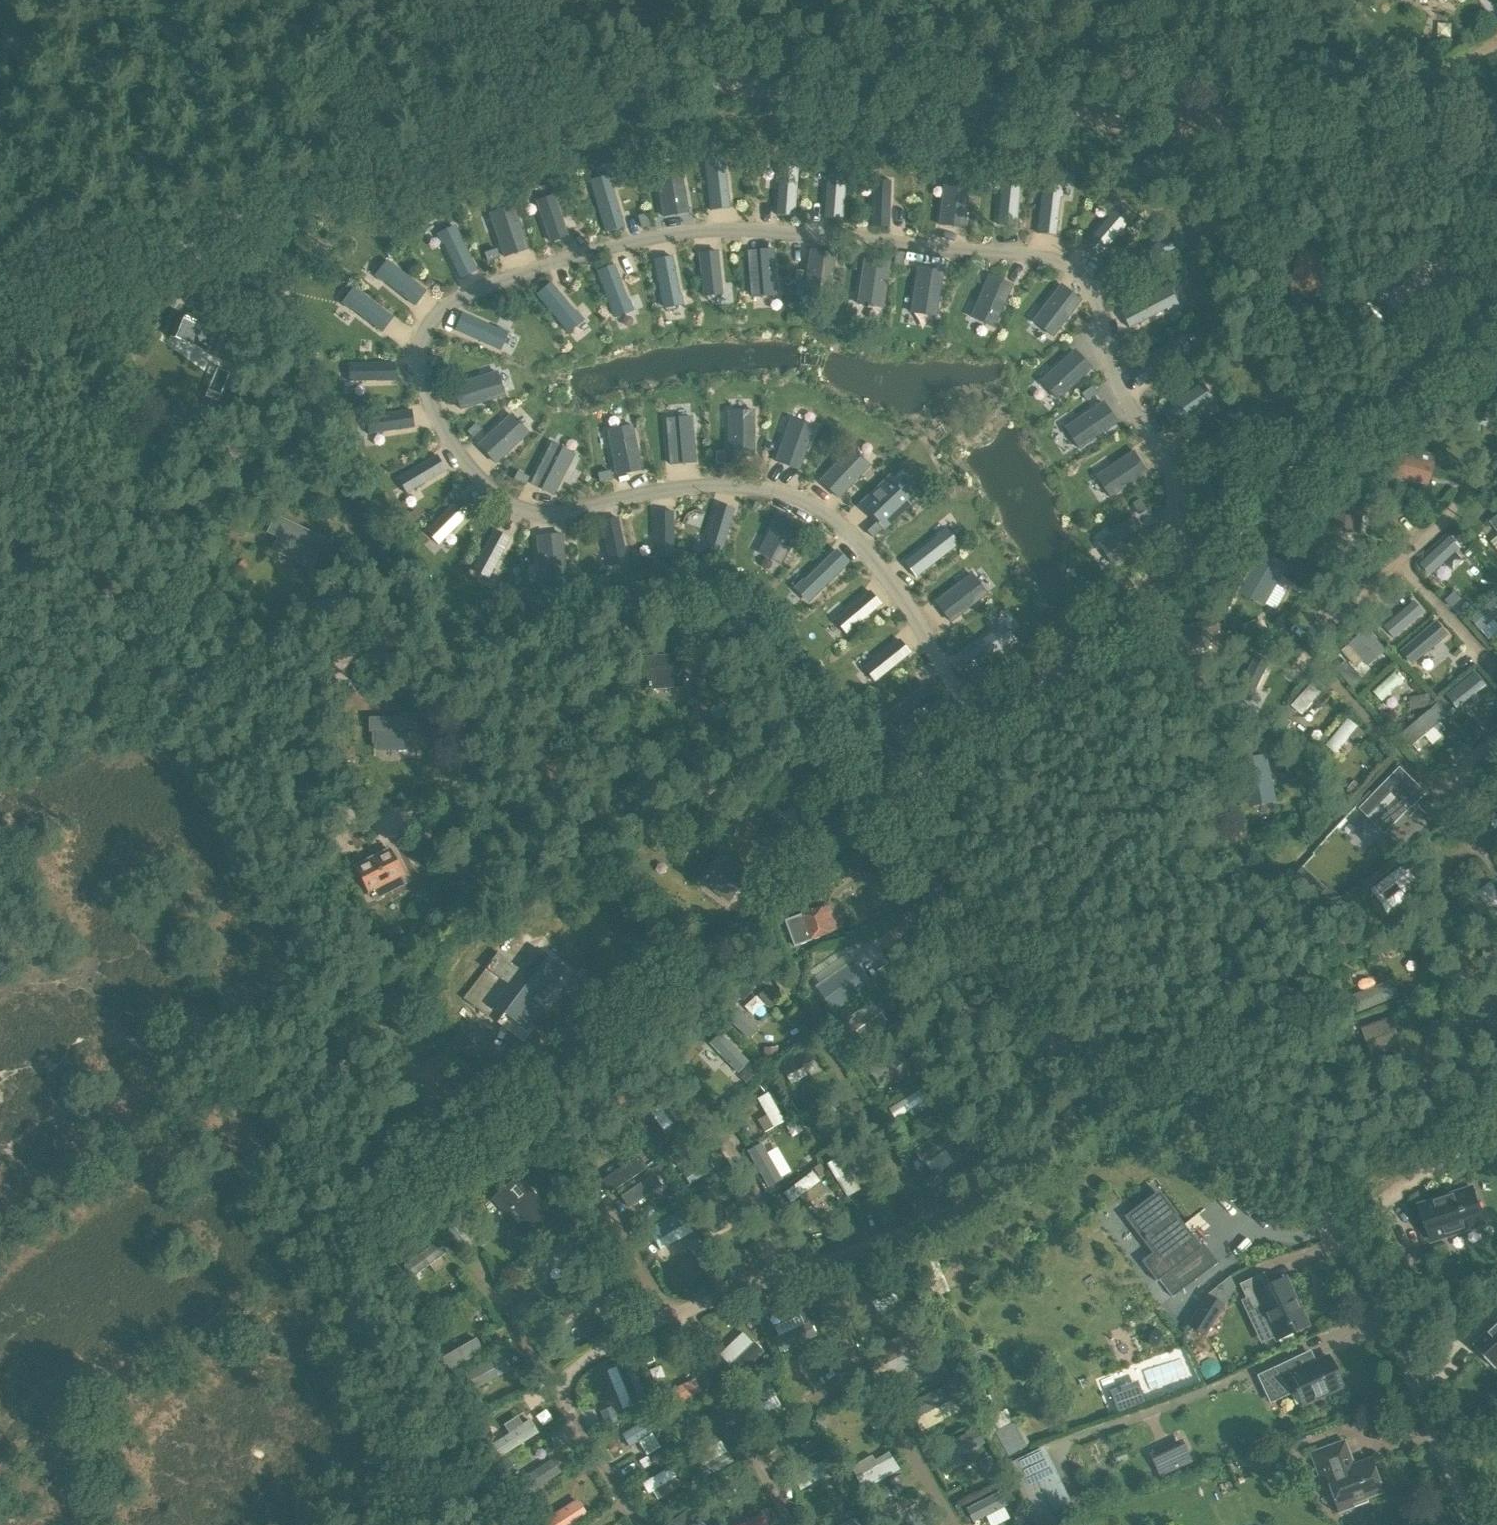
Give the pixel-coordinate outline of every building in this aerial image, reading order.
[(713,156),(705,157),(711,210),(729,208),(724,166),(726,165),(724,153),(713,155),(713,156)] [(779,176),(777,215),(794,216),(798,167),(790,166),(790,165),(779,164),(778,176),(779,176)] [(680,166),(655,171),(664,216),(688,211),(680,166)] [(827,179),(825,217),(842,218),(846,169),(838,169),(838,167),(827,167),(826,179),(827,179)] [(599,179),(591,181),(606,232),(624,227),(611,186),(612,186),(609,174),(598,177),(599,179)] [(1002,186),(998,224),(1016,226),(1020,177),(1012,176),(1012,175),(1001,174),(1000,186),(1002,186)] [(944,178),(939,224),(964,227),(969,181),(944,178)] [(874,179),(872,225),(889,226),(890,180),(874,179)] [(1043,184),(1038,233),(1055,235),(1059,197),(1061,197),(1062,185),(1051,184),(1051,185),(1043,184)] [(553,194),(537,200),(551,241),(567,236),(553,194)] [(513,205),(489,213),(504,256),(528,248),(513,205)] [(1109,217),(1084,246),(1098,257),(1129,220),(1123,215),(1124,214),(1116,207),(1108,216),(1109,217)] [(647,213),(639,215),(642,227),(650,225),(647,213)] [(455,225),(437,234),(442,244),(444,243),(461,278),(477,269),(455,225)] [(1158,242),(1126,262),(1135,277),(1177,251),(1173,244),(1174,244),(1168,234),(1158,241),(1158,242)] [(1301,247),(1289,295),(1319,302),(1330,254),(1301,247)] [(496,248),(484,252),(487,261),(499,257),(496,248)] [(772,248),(747,250),(751,296),(776,294),(772,248)] [(809,248),(803,293),(827,297),(834,251),(809,248)] [(717,249),(699,251),(704,295),(722,293),(717,249)] [(894,251),(893,263),(901,264),(902,252),(894,251)] [(672,255),(654,259),(664,307),(671,305),(672,307),(683,304),(680,293),(679,293),(672,255)] [(864,257),(858,303),(867,304),(867,306),(872,307),(872,305),(882,306),(889,261),(864,257)] [(388,259),(375,275),(384,282),(385,281),(416,305),(427,290),(388,259)] [(971,259),(970,268),(983,269),(984,260),(971,259)] [(615,264),(598,270),(614,316),(622,313),(622,314),(633,311),(629,299),(628,300),(615,264)] [(918,266),(911,312),(936,316),(942,270),(918,266)] [(796,269),(794,281),(802,282),(804,270),(796,269)] [(989,274),(971,316),(994,326),(1012,284),(989,274)] [(288,279),(277,284),(281,292),(292,287),(288,279)] [(550,282),(537,293),(568,331),(574,326),(575,327),(583,320),(576,310),(575,311),(550,282)] [(1061,284),(1033,320),(1053,335),(1081,299),(1061,284)] [(355,286),(342,303),(351,309),(352,308),(383,331),(394,316),(355,286)] [(1168,287),(1121,311),(1129,327),(1167,308),(1167,309),(1178,304),(1173,294),(1172,295),(1168,287)] [(462,313),(454,329),(499,349),(503,342),(504,343),(508,332),(497,327),(497,329),(462,313)] [(179,315),(170,337),(208,353),(218,331),(179,315)] [(1173,340),(1129,371),(1140,386),(1175,361),(1176,362),(1185,355),(1179,346),(1178,346),(1173,340)] [(1074,349),(1041,381),(1058,399),(1091,367),(1074,349)] [(395,363),(351,364),(351,381),(395,380),(395,363)] [(497,370),(453,384),(461,409),(505,395),(497,370)] [(1204,384),(1163,411),(1173,426),(1205,404),(1205,406),(1216,399),(1210,390),(1209,391),(1204,384)] [(1091,385),(1081,392),(1087,400),(1097,393),(1091,385)] [(208,389),(206,396),(219,401),(221,395),(208,389)] [(1103,402),(1065,427),(1079,448),(1117,422),(1103,402)] [(412,410),(368,417),(370,434),(414,427),(412,410)] [(755,410),(729,410),(730,456),(756,456),(755,410)] [(511,412),(478,443),(495,462),(529,431),(522,423),(523,422),(520,419),(519,420),(511,412)] [(693,416),(667,418),(671,464),(697,462),(693,416)] [(791,418),(776,461),(800,470),(816,426),(791,418)] [(476,423),(467,431),(473,437),(482,429),(476,423)] [(632,424),(607,429),(616,474),(642,469),(632,424)] [(551,441),(530,482),(553,494),(574,453),(551,441)] [(853,446),(821,480),(839,498),(871,463),(864,456),(865,455),(861,452),(860,453),(853,446)] [(1136,450),(1097,475),(1111,496),(1149,471),(1136,450)] [(724,451),(716,451),(716,463),(724,463),(724,451)] [(1402,453),(1395,474),(1399,475),(1428,484),(1434,463),(1402,453)] [(437,455),(399,478),(408,492),(446,469),(437,455)] [(518,471),(514,479),(525,485),(529,477),(518,471)] [(610,471),(598,473),(600,482),(612,479),(610,471)] [(1391,473),(1387,484),(1396,487),(1399,475),(1395,474),(1391,473)] [(872,495),(863,503),(885,526),(912,500),(901,488),(903,487),(900,484),(899,486),(891,477),(879,488),(878,487),(871,494),(872,495)] [(1141,499),(1134,503),(1141,514),(1148,510),(1141,499)] [(460,500),(428,530),(440,542),(471,512),(460,500)] [(718,504),(705,546),(721,551),(734,508),(718,504)] [(1339,504),(1336,531),(1360,533),(1362,514),(1371,515),(1371,507),(1363,506),(1339,504)] [(415,510),(404,517),(409,524),(419,518),(415,510)] [(673,511),(656,512),(656,556),(673,555),(673,511)] [(780,512),(759,552),(781,564),(802,523),(780,512)] [(275,514),(267,532),(277,537),(271,550),(311,570),(320,552),(327,555),(333,542),(275,514)] [(618,517),(602,521),(611,564),(627,560),(618,517)] [(1135,517),(1098,543),(1112,564),(1150,537),(1135,517)] [(875,522),(867,531),(873,537),(881,529),(875,522)] [(937,535),(904,561),(916,577),(957,544),(952,538),(953,537),(946,527),(936,534),(937,535)] [(494,529),(474,568),(488,576),(509,537),(494,529)] [(561,533),(537,536),(542,581),(567,579),(561,533)] [(1449,537),(1422,562),(1433,573),(1459,548),(1449,537)] [(804,578),(794,588),(802,596),(804,595),(809,601),(849,562),(837,549),(805,579),(804,578)] [(1261,550),(1238,590),(1263,604),(1286,565),(1261,550)] [(972,571),(934,600),(950,621),(988,592),(972,571)] [(870,591),(836,619),(847,632),(881,604),(870,591)] [(1455,592),(1447,600),(1453,607),(1461,599),(1455,592)] [(1471,619),(1480,630),(1496,617),(1496,598),(1471,619)] [(1415,601),(1385,627),(1394,638),(1425,612),(1415,601)] [(1217,619),(1206,621),(1209,633),(1219,631),(1217,619)] [(1256,620),(1245,625),(1251,639),(1262,635),(1256,620)] [(1438,620),(1404,649),(1415,662),(1449,633),(1438,620)] [(1179,654),(1212,646),(1206,621),(1174,629),(1179,654)] [(994,630),(960,656),(971,671),(1013,640),(1009,633),(1010,632),(1003,622),(993,629),(994,630)] [(1349,644),(1342,650),(1357,667),(1364,661),(1369,666),(1388,650),(1368,627),(1349,644)] [(900,639),(865,667),(876,680),(910,653),(900,639)] [(674,663),(674,656),(644,658),(645,670),(648,670),(649,683),(648,683),(648,687),(650,687),(650,686),(673,684),(673,687),(682,686),(680,663),(674,663)] [(1256,656),(1237,695),(1250,702),(1269,662),(1256,656)] [(1396,671),(1374,691),(1383,701),(1405,681),(1396,671)] [(1476,672),(1447,695),(1457,708),(1486,685),(1476,672)] [(1317,678),(1292,706),(1302,715),(1313,701),(1326,687),(1317,678)] [(925,686),(891,714),(901,727),(935,699),(925,686)] [(1326,687),(1313,701),(1321,708),(1334,694),(1326,687)] [(1429,693),(1421,694),(1423,707),(1431,705),(1429,693)] [(1439,703),(1401,734),(1412,747),(1450,715),(1439,703)] [(407,749),(407,726),(414,726),(414,716),(400,716),(400,719),(371,719),(371,731),(374,731),(374,744),(373,744),(373,748),(375,748),(375,747),(398,747),(399,749),(407,749)] [(1350,717),(1327,745),(1336,752),(1359,725),(1350,717)] [(1479,725),(1469,733),(1475,741),(1485,733),(1479,725)] [(1455,726),(1448,731),(1456,740),(1463,735),(1455,726)] [(1302,738),(1299,746),(1314,750),(1316,742),(1302,738)] [(1251,804),(1276,799),(1268,756),(1242,761),(1251,804)] [(1401,767),(1360,809),(1374,823),(1384,833),(1411,805),(1425,791),(1401,767)] [(707,798),(718,789),(710,779),(699,788),(707,798)] [(1355,780),(1348,787),(1355,793),(1361,785),(1355,780)] [(1484,808),(1488,821),(1496,819),(1496,804),(1484,808)] [(764,855),(770,847),(760,839),(754,847),(764,855)] [(874,843),(862,851),(871,864),(883,855),(879,850),(874,843)] [(358,865),(355,866),(367,890),(402,873),(390,849),(383,852),(358,865)] [(730,899),(748,875),(719,854),(712,863),(714,865),(707,875),(706,875),(704,878),(725,892),(723,894),(730,899)] [(880,861),(874,866),(881,876),(887,871),(880,861)] [(1371,889),(1383,905),(1416,879),(1403,863),(1371,889)] [(872,868),(863,874),(871,886),(880,879),(872,868)] [(461,899),(474,893),(466,878),(453,885),(461,899)] [(1492,882),(1478,894),(1496,917),(1496,889),(1492,882)] [(800,914),(784,920),(793,947),(810,940),(831,933),(830,932),(821,907),(800,914)] [(1389,934),(1376,940),(1382,950),(1394,944),(1389,934)] [(1484,945),(1486,961),(1496,959),(1496,943),(1484,945)] [(541,1001),(564,970),(548,957),(548,956),(537,948),(520,970),(498,954),(464,998),(488,1016),(492,1010),(502,1017),(504,1015),(525,1031),(543,1007),(544,1007),(546,1004),(541,1001)] [(871,956),(864,956),(864,966),(872,966),(871,956)] [(855,961),(818,986),(835,1011),(872,986),(855,961)] [(889,965),(880,971),(888,983),(897,977),(889,965)] [(1394,980),(1351,996),(1357,1012),(1400,996),(1394,980)] [(744,983),(735,991),(742,998),(751,989),(744,983)] [(853,1031),(855,1030),(861,1039),(886,1021),(879,1012),(881,1011),(873,999),(844,1019),(853,1031)] [(730,1000),(720,1011),(749,1038),(759,1027),(730,1000)] [(1362,1027),(1373,1057),(1403,1046),(1392,1016),(1362,1027)] [(898,1022),(887,1031),(892,1038),(903,1029),(898,1022)] [(721,1033),(710,1043),(712,1045),(737,1072),(749,1062),(734,1047),(721,1033)] [(776,1046),(763,1047),(764,1059),(776,1058),(776,1046)] [(809,1048),(780,1065),(786,1076),(802,1067),(816,1059),(809,1048)] [(898,1051),(870,1067),(877,1079),(905,1063),(898,1051)] [(750,1068),(741,1077),(748,1084),(757,1075),(750,1068)] [(919,1090),(889,1108),(896,1118),(925,1100),(919,1090)] [(768,1093),(757,1099),(766,1115),(774,1129),(785,1123),(768,1093)] [(644,1105),(632,1114),(658,1149),(670,1140),(662,1131),(650,1113),(644,1105)] [(659,1106),(650,1113),(662,1131),(672,1124),(659,1106)] [(823,1109),(813,1115),(817,1121),(824,1123),(830,1119),(823,1109)] [(625,1122),(617,1124),(619,1132),(627,1130),(625,1122)] [(949,1127),(915,1152),(924,1164),(945,1149),(955,1162),(967,1153),(949,1127)] [(864,1138),(855,1143),(861,1153),(870,1148),(864,1138)] [(760,1147),(750,1152),(767,1184),(778,1178),(760,1147)] [(808,1150),(798,1155),(805,1167),(815,1161),(808,1150)] [(685,1155),(675,1161),(679,1168),(689,1161),(685,1155)] [(638,1156),(603,1180),(611,1192),(646,1168),(638,1156)] [(840,1157),(828,1164),(849,1197),(860,1190),(840,1157)] [(706,1158),(683,1174),(689,1184),(713,1168),(706,1158)] [(660,1163),(651,1168),(655,1174),(663,1169),(660,1163)] [(819,1164),(813,1168),(820,1177),(826,1173),(819,1164)] [(812,1172),(784,1193),(791,1202),(800,1196),(819,1181),(812,1172)] [(518,1175),(491,1199),(530,1242),(556,1217),(518,1175)] [(653,1175),(622,1196),(629,1207),(661,1186),(653,1175)] [(819,1181),(800,1196),(807,1205),(826,1191),(819,1181)] [(890,1186),(880,1192),(886,1202),(896,1196),(890,1186)] [(1475,1187),(1419,1206),(1433,1246),(1489,1227),(1475,1187)] [(1218,1263),(1216,1261),(1214,1262),(1200,1244),(1199,1245),(1197,1246),(1158,1194),(1159,1192),(1158,1190),(1156,1192),(1124,1217),(1154,1254),(1144,1262),(1156,1278),(1155,1280),(1156,1282),(1159,1280),(1172,1297),(1218,1263)] [(680,1210),(647,1229),(655,1242),(687,1223),(680,1210)] [(457,1225),(449,1231),(457,1242),(465,1236),(457,1225)] [(569,1237),(536,1259),(544,1271),(577,1249),(569,1237)] [(436,1242),(402,1266),(410,1278),(444,1253),(436,1242)] [(933,1258),(914,1265),(921,1282),(940,1275),(933,1258)] [(604,1272),(597,1277),(603,1287),(611,1282),(604,1272)] [(1269,1286),(1263,1275),(1240,1285),(1246,1299),(1255,1295),(1276,1340),(1307,1326),(1285,1279),(1269,1286)] [(885,1277),(850,1297),(858,1309),(892,1289),(885,1277)] [(542,1292),(532,1299),(539,1309),(549,1302),(542,1292)] [(1223,1306),(1206,1295),(1187,1326),(1204,1337),(1223,1306)] [(920,1297),(910,1304),(917,1315),(927,1308),(920,1297)] [(765,1300),(757,1304),(762,1314),(770,1310),(765,1300)] [(421,1306),(418,1317),(428,1321),(432,1310),(421,1306)] [(807,1323),(773,1339),(779,1353),(814,1337),(807,1323)] [(922,1325),(876,1348),(885,1364),(930,1341),(922,1325)] [(1475,1346),(1475,1345),(1474,1346),(1496,1369),(1496,1368),(1496,1367),(1496,1325),(1475,1346)] [(476,1339),(441,1358),(448,1371),(483,1351),(476,1339)] [(753,1343),(722,1372),(732,1382),(762,1353),(753,1343)] [(651,1350),(641,1354),(645,1365),(655,1361),(651,1350)] [(502,1355),(466,1374),(474,1389),(510,1370),(502,1355)] [(1342,1386),(1328,1357),(1301,1370),(1301,1368),(1296,1370),(1291,1360),(1256,1377),(1267,1399),(1290,1388),(1294,1390),(1302,1405),(1342,1386)] [(631,1360),(615,1366),(632,1407),(647,1400),(631,1360)] [(764,1365),(753,1369),(756,1377),(767,1373),(764,1365)] [(943,1365),(932,1370),(937,1381),(948,1375),(943,1365)] [(693,1379),(659,1396),(665,1410),(700,1393),(693,1379)] [(1033,1381),(1023,1384),(1027,1393),(1036,1389),(1033,1381)] [(769,1382),(738,1400),(746,1413),(777,1395),(769,1382)] [(1119,1400),(1112,1402),(1116,1414),(1144,1404),(1136,1383),(1116,1390),(1119,1400)] [(947,1385),(908,1405),(915,1418),(954,1398),(947,1385)] [(479,1398),(468,1404),(471,1411),(483,1406),(479,1398)] [(972,1406),(960,1412),(965,1422),(977,1416),(972,1406)] [(612,1407),(601,1412),(605,1421),(616,1417),(612,1407)] [(681,1414),(672,1419),(677,1428),(686,1423),(681,1414)] [(814,1416),(814,1427),(824,1427),(824,1416),(814,1416)] [(651,1417),(621,1435),(629,1448),(659,1431),(651,1417)] [(529,1421),(488,1447),(496,1459),(537,1434),(529,1421)] [(488,1427),(480,1432),(487,1442),(494,1437),(488,1427)] [(977,1429),(936,1448),(943,1462),(983,1443),(977,1429)] [(670,1434),(662,1438),(667,1450),(675,1447),(670,1434)] [(1344,1469),(1341,1460),(1350,1457),(1344,1442),(1311,1454),(1320,1479),(1325,1477),(1335,1503),(1349,1498),(1353,1508),(1368,1502),(1366,1499),(1382,1493),(1370,1460),(1344,1469)] [(809,1443),(800,1448),(807,1458),(815,1453),(809,1443)] [(1181,1445),(1151,1459),(1158,1474),(1189,1460),(1181,1445)] [(727,1451),(695,1470),(701,1480),(733,1462),(727,1451)] [(1246,1467),(1261,1462),(1258,1452),(1243,1458),(1246,1467)] [(506,1458),(496,1465),(501,1474),(512,1467),(506,1458)] [(892,1458),(855,1479),(862,1490),(899,1469),(892,1458)] [(826,1459),(793,1477),(800,1490),(833,1472),(826,1459)] [(551,1460),(518,1482),(526,1494),(559,1472),(551,1460)] [(669,1466),(642,1483),(648,1493),(652,1491),(674,1477),(676,1477),(669,1466)] [(995,1467),(985,1471),(989,1481),(999,1476),(995,1467)] [(674,1477),(652,1491),(658,1499),(679,1486),(674,1477)] [(847,1482),(838,1486),(843,1496),(852,1492),(847,1482)] [(1001,1491),(966,1510),(972,1522),(1008,1504),(1001,1491)] [(536,1524),(537,1524),(574,1524),(588,1516),(577,1498),(536,1524)] [(534,1500),(525,1505),(531,1516),(539,1511),(534,1500)] [(666,1524),(692,1524),(701,1518),(693,1506),(666,1524)] [(882,1508),(873,1512),(877,1521),(886,1517),(882,1508)] [(1018,1510),(1012,1514),(1017,1523),(1023,1520),(1018,1510)] [(739,1524),(767,1524),(761,1514),(739,1524)]
